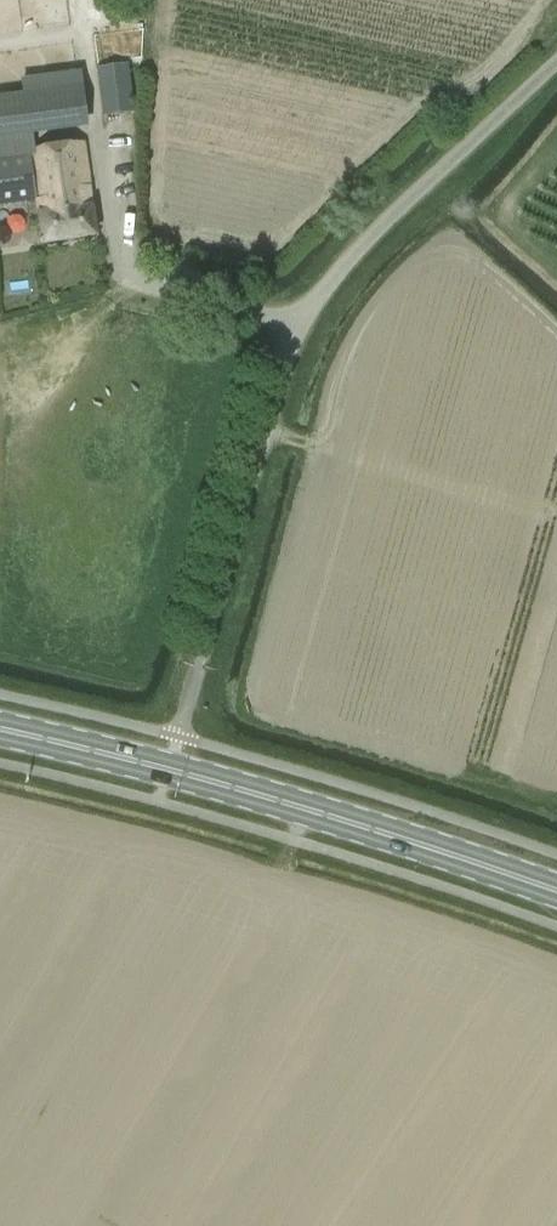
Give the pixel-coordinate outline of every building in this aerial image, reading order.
[(101,116),(135,112),(128,64),(95,67),(101,116)] [(21,80),(22,93),(0,96),(0,207),(36,202),(43,241),(95,235),(82,142),(37,150),(35,134),(89,127),(81,72),(80,72),(71,73),(21,80)]
